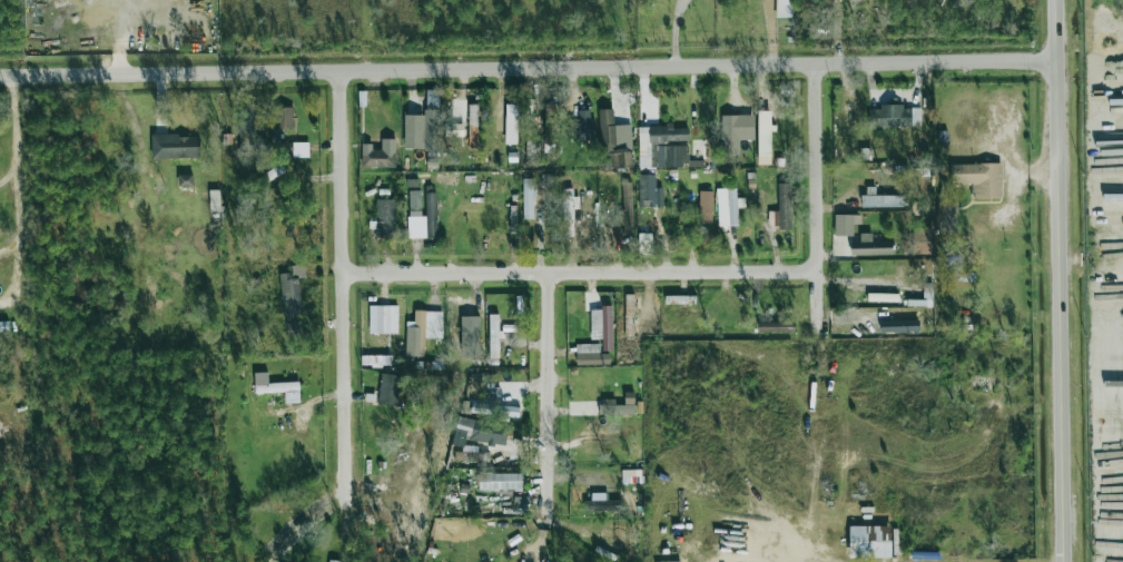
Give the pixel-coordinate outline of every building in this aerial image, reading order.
[(777,17),(792,17),(792,0),(777,0),(777,17)] [(476,105),(467,105),(469,149),(478,148),(476,105)] [(505,144),(516,144),(517,105),(505,105),(505,144)] [(920,108),(902,108),(902,105),(879,105),(879,110),(868,110),(868,128),(921,127),(920,108)] [(294,107),(275,108),(275,129),(294,128),(294,107)] [(605,169),(632,168),(630,125),(613,125),(613,109),(602,109),(605,169)] [(590,110),(576,110),(575,140),(594,140),(594,119),(589,119),(590,110)] [(757,164),(770,164),(771,111),(758,111),(757,164)] [(753,115),(721,116),(721,154),(740,154),(740,140),(754,140),(753,115)] [(554,149),(555,119),(545,118),(544,148),(554,149)] [(689,167),(687,128),(673,129),(673,125),(637,127),(639,169),(689,167)] [(199,134),(151,136),(151,159),(200,158),(199,134)] [(361,144),(361,168),(395,168),(396,139),(381,139),(380,150),(372,150),(372,144),(361,144)] [(308,157),(308,143),(292,143),(292,158),(308,157)] [(1001,163),(950,164),(950,184),(973,184),(973,199),(1001,199),(1001,163)] [(639,208),(655,207),(654,175),(638,175),(639,208)] [(553,177),(542,177),(542,185),(534,185),(534,194),(553,195),(553,177)] [(533,219),(534,179),(523,179),(522,219),(533,219)] [(632,213),(631,182),(620,183),(621,224),(629,224),(628,214),(632,213)] [(792,228),(791,184),(778,184),(778,211),(768,212),(768,229),(792,228)] [(563,237),(573,237),(572,210),(579,209),(579,196),(572,197),(572,188),(561,189),(563,237)] [(744,198),(736,198),(736,188),(716,189),(717,226),(738,226),(737,208),(745,208),(744,198)] [(712,192),(699,191),(698,224),(711,224),(712,192)] [(409,239),(437,238),(436,193),(425,193),(426,216),(420,216),(420,200),(408,200),(409,239)] [(861,207),(902,206),(902,195),(861,196),(861,207)] [(395,200),(376,200),(375,237),(395,237),(395,200)] [(853,214),(834,215),(835,236),(853,236),(853,214)] [(638,253),(651,253),(652,234),(638,233),(638,253)] [(891,241),(872,242),(872,234),(859,234),(860,242),(850,242),(850,255),(891,254),(891,241)] [(280,274),(286,339),(302,338),(296,278),(303,277),(302,266),(291,267),(292,273),(280,274)] [(867,301),(898,302),(898,294),(867,294),(867,301)] [(690,297),(665,296),(665,303),(690,304),(690,297)] [(369,306),(369,334),(397,334),(397,306),(369,306)] [(591,340),(602,339),(602,351),(612,350),(612,306),(600,306),(600,310),(590,310),(591,340)] [(442,311),(414,311),(414,327),(406,327),(406,357),(424,357),(424,338),(441,339),(442,311)] [(499,315),(489,315),(488,358),(500,358),(500,330),(498,330),(499,315)] [(879,333),(919,332),(919,320),(879,321),(879,333)] [(757,333),(793,331),(793,321),(757,323),(757,333)] [(576,345),(576,365),(609,365),(609,354),(600,354),(600,344),(576,345)] [(396,406),(400,376),(381,373),(377,403),(396,406)] [(255,393),(284,392),(285,403),(299,403),(299,382),(255,384),(255,393)] [(518,417),(519,406),(471,404),(470,415),(518,417)] [(469,442),(505,446),(507,426),(457,420),(455,434),(470,436),(469,442)] [(478,472),(478,490),(522,491),(522,473),(478,472)] [(621,500),(583,501),(583,512),(621,511),(621,500)] [(891,526),(849,526),(849,558),(891,558),(891,526)]
